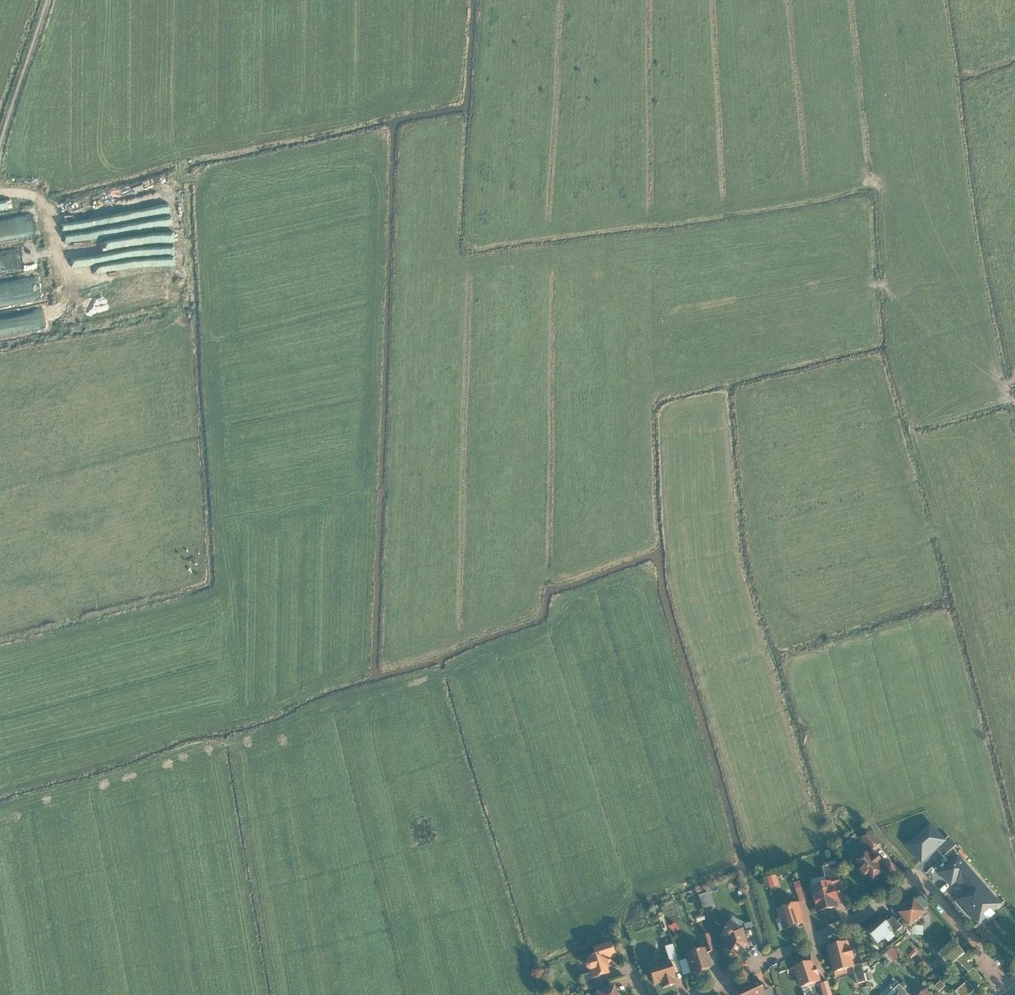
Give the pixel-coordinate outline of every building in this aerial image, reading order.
[(913,842),(908,846),(912,851),(922,862),(936,850),(945,842),(945,841),(931,826),(913,842)] [(871,851),(854,866),(871,884),(888,869),(871,851)] [(1003,904),(960,855),(940,872),(952,886),(957,882),(960,884),(965,884),(967,887),(967,892),(957,900),(979,925),(987,918),(989,920),(996,914),(995,912),(1003,904)] [(824,868),(828,883),(832,882),(833,884),(842,882),(838,864),(824,868)] [(771,889),(781,886),(778,875),(768,877),(771,889)] [(828,883),(812,887),(818,913),(839,907),(833,884),(832,882),(828,883)] [(802,888),(796,889),(801,903),(806,901),(802,888)] [(712,891),(700,894),(703,908),(715,905),(712,891)] [(917,900),(900,914),(912,928),(917,925),(925,926),(925,918),(929,914),(917,900)] [(798,903),(778,910),(785,931),(805,925),(798,903)] [(881,917),(866,929),(879,945),(894,933),(887,925),(881,917)] [(895,919),(887,925),(894,933),(895,934),(903,928),(895,919)] [(719,940),(723,942),(724,945),(722,949),(741,959),(749,944),(744,929),(729,921),(719,940)] [(701,937),(705,949),(706,954),(715,951),(709,934),(701,937)] [(591,957),(587,958),(587,961),(585,963),(584,967),(585,969),(588,971),(591,972),(591,973),(593,979),(600,977),(610,974),(608,968),(612,960),(616,958),(611,941),(592,948),(593,953),(591,957)] [(940,955),(951,969),(959,963),(970,975),(965,979),(965,980),(954,990),(959,994),(972,994),(986,981),(969,962),(972,961),(956,942),(940,955)] [(850,943),(828,948),(834,974),(853,970),(856,969),(850,943)] [(894,946),(887,952),(895,960),(901,954),(894,946)] [(705,949),(685,956),(691,976),(711,969),(706,954),(705,949)] [(669,961),(648,968),(654,987),(661,984),(662,989),(677,984),(669,961)] [(814,962),(794,968),(801,989),(820,983),(814,962)] [(863,967),(856,969),(853,970),(857,984),(867,982),(863,967)] [(602,985),(600,977),(593,979),(591,973),(581,977),(585,990),(602,985)] [(744,983),(750,994),(763,994),(755,978),(744,983)] [(933,985),(938,992),(946,985),(940,979),(933,985)] [(897,993),(899,992),(902,994),(910,994),(898,981),(892,987),(897,993)] [(733,988),(737,994),(750,994),(744,983),(733,988)] [(829,983),(822,985),(825,994),(832,994),(829,983)]
